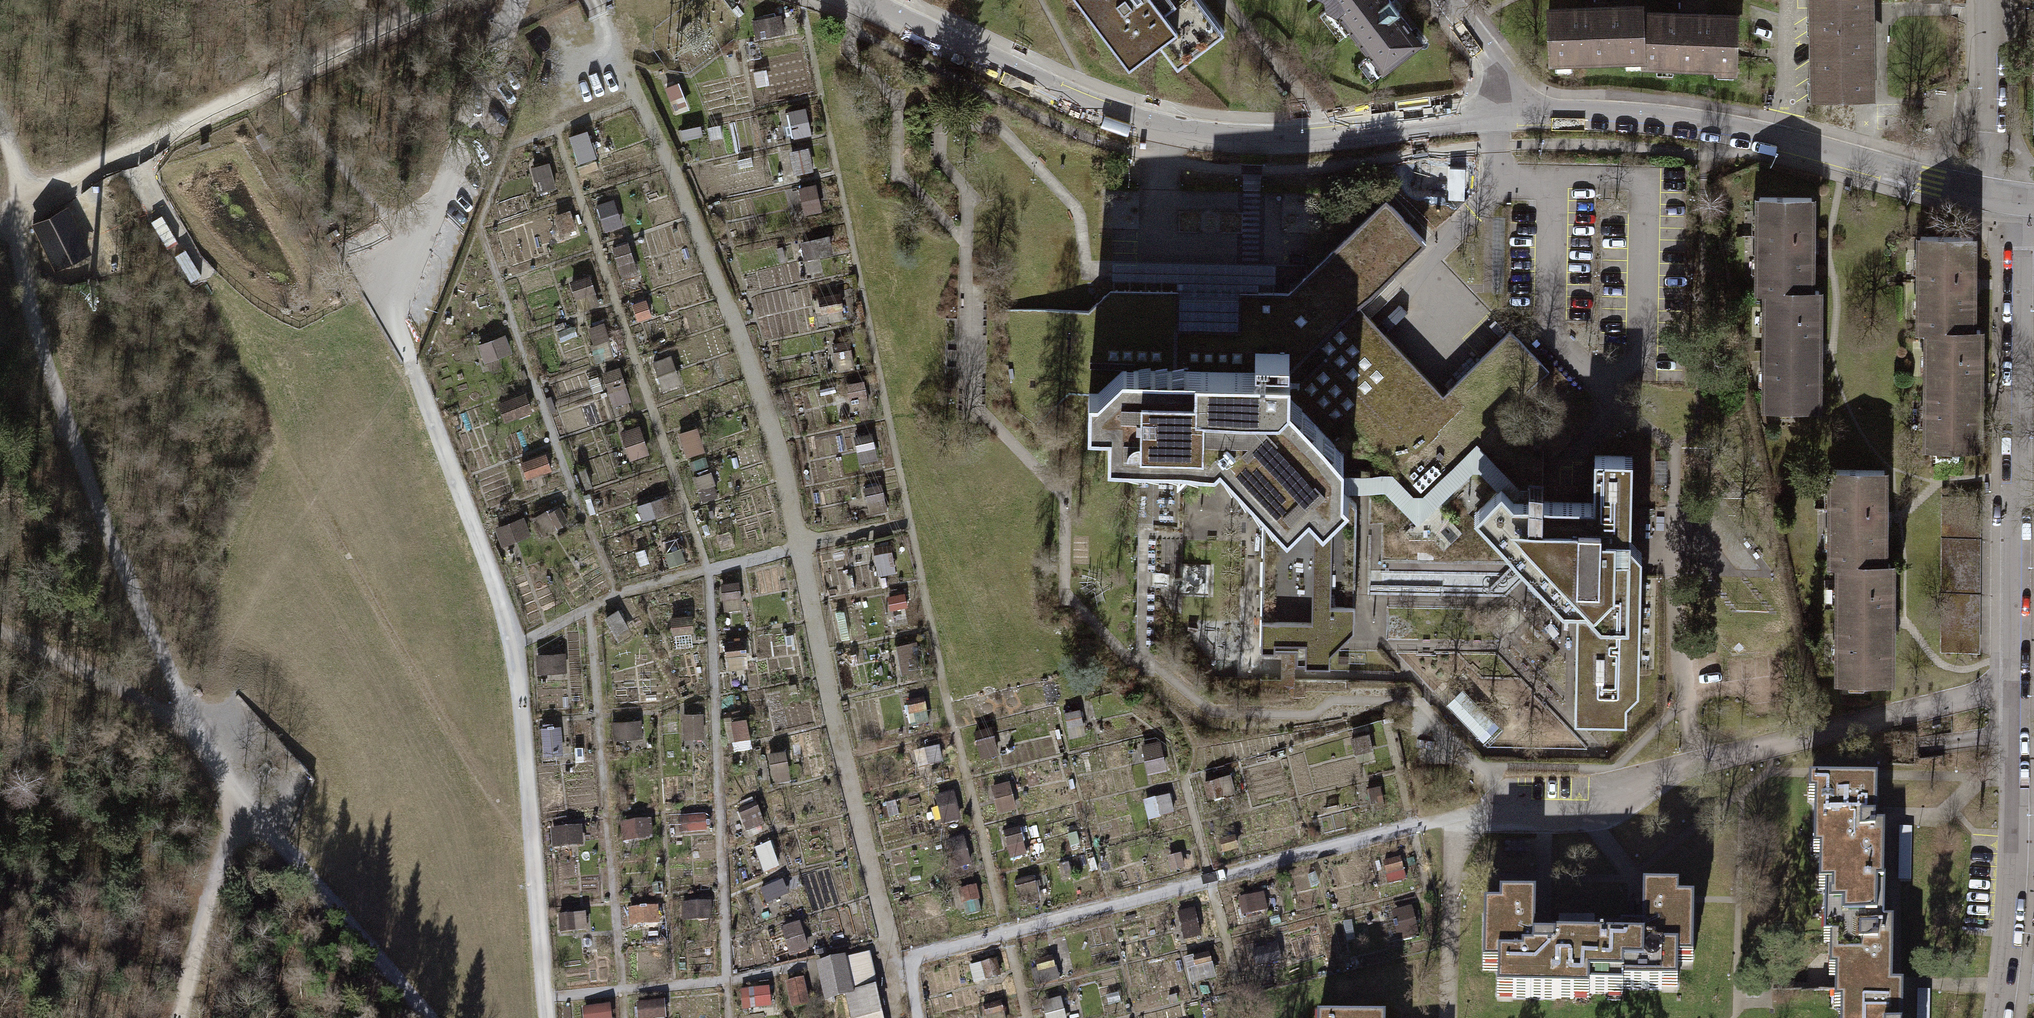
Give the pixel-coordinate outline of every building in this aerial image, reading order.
[(1218,32),(1194,0),(1079,0),(1128,65),(1157,43),(1173,65),(1218,32)] [(1387,0),(1320,0),(1322,10),(1332,13),(1378,73),(1419,41),(1392,7),(1387,0)] [(1816,96),(1869,95),(1868,0),(1814,0),(1816,96)] [(1639,7),(1545,7),(1545,55),(1639,55),(1639,13),(1639,7)] [(1639,55),(1639,62),(1730,63),(1731,13),(1639,13),(1639,55)] [(677,114),(692,108),(681,82),(667,87),(677,114)] [(807,106),(789,110),(797,139),(815,134),(807,106)] [(795,173),(815,171),(812,147),(793,149),(795,173)] [(808,213),(824,210),(818,183),(802,186),(808,213)] [(1805,195),(1755,195),(1754,290),(1762,290),(1804,290),(1805,195)] [(617,198),(600,203),(607,230),(624,226),(617,198)] [(1175,298),(1175,290),(1105,290),(1086,310),(1068,311),(1067,350),(1084,374),(1087,424),(1106,426),(1107,457),(1146,458),(1184,458),(1185,463),(1174,463),(1173,486),(1198,463),(1193,464),(1192,459),(1210,461),(1214,455),(1272,512),(1257,525),(1255,646),(1276,645),(1275,656),(1288,655),(1291,660),(1324,662),(1323,649),(1350,626),(1353,503),(1337,490),(1337,473),(1338,453),(1322,435),(1338,421),(1413,494),(1545,372),(1505,330),(1438,393),(1354,304),(1420,239),(1383,200),(1309,269),(1283,294),(1254,293),(1235,293),(1235,299),(1175,298)] [(66,208),(35,223),(61,276),(92,261),(66,208)] [(832,234),(803,238),(805,257),(835,253),(832,234)] [(1967,234),(1917,234),(1917,328),(1922,328),(1966,329),(1967,234)] [(633,243),(620,245),(623,273),(636,272),(633,243)] [(1235,293),(1254,293),(1254,282),(1270,282),(1270,262),(1259,262),(1157,260),(1109,260),(1109,272),(1109,278),(1175,279),(1175,290),(1175,298),(1235,299),(1235,293)] [(577,281),(583,308),(600,304),(593,277),(577,281)] [(1762,290),(1760,407),(1814,408),(1815,290),(1804,290),(1762,290)] [(1922,328),(1922,446),(1976,446),(1977,329),(1966,329),(1922,328)] [(618,406),(635,398),(621,364),(603,372),(618,406)] [(843,413),(871,411),(870,392),(841,394),(843,413)] [(530,396),(504,403),(508,418),(535,411),(530,396)] [(633,459),(652,453),(642,423),(624,429),(633,459)] [(1470,513),(1560,606),(1572,606),(1570,712),(1622,713),(1622,668),(1634,668),(1636,550),(1627,550),(1629,456),(1589,455),(1588,503),(1541,502),(1541,484),(1524,483),(1524,491),(1515,491),(1473,447),(1420,498),(1407,498),(1386,475),(1337,473),(1337,490),(1382,490),(1413,522),(1465,470),(1475,469),(1496,490),(1470,513)] [(526,462),(530,475),(554,468),(550,455),(526,462)] [(1878,468),(1829,468),(1828,562),(1833,562),(1877,563),(1878,468)] [(869,485),(870,514),(887,513),(885,485),(869,485)] [(1974,496),(1936,496),(1936,651),(1973,651),(1974,496)] [(880,575),(897,573),(894,550),(877,552),(880,575)] [(1833,562),(1833,679),(1887,680),(1888,563),(1877,563),(1833,562)] [(723,584),(728,611),(745,607),(740,580),(723,584)] [(674,614),(677,634),(697,631),(693,611),(674,614)] [(730,643),(729,663),(747,664),(748,644),(730,643)] [(1490,719),(1459,689),(1444,704),(1475,734),(1490,719)] [(734,742),(748,744),(752,717),(738,715),(734,742)] [(1353,759),(1374,758),(1373,734),(1352,735),(1353,759)] [(1161,739),(1144,742),(1150,771),(1167,767),(1161,739)] [(777,782),(792,779),(787,749),(772,751),(777,782)] [(1011,784),(994,787),(999,814),(1016,811),(1011,784)] [(1826,876),(1825,891),(1879,892),(1881,835),(1869,835),(1870,787),(1817,786),(1816,801),(1811,801),(1810,838),(1818,838),(1817,855),(1815,855),(1815,876),(1826,876)] [(946,823),(962,817),(954,792),(938,798),(946,823)] [(760,805),(742,809),(746,830),(764,826),(760,805)] [(759,847),(765,871),(779,868),(774,843),(759,847)] [(764,887),(768,900),(788,894),(784,881),(764,887)] [(1588,944),(1587,993),(1607,994),(1608,985),(1619,985),(1619,988),(1662,989),(1662,980),(1678,980),(1678,956),(1693,956),(1694,903),(1673,903),(1673,891),(1642,891),(1642,935),(1620,935),(1620,937),(1611,937),(1597,937),(1597,944),(1588,944)] [(1831,991),(1842,991),(1887,993),(1889,928),(1878,928),(1879,892),(1825,891),(1821,891),(1819,941),(1826,942),(1825,974),(1831,975),(1831,991)] [(1587,993),(1588,944),(1551,943),(1551,945),(1543,945),(1535,945),(1535,901),(1505,901),(1505,912),(1484,911),(1483,964),(1497,964),(1497,989),(1513,989),(1513,998),(1574,999),(1573,990),(1585,990),(1585,993),(1587,993)] [(632,925),(661,923),(660,907),(631,909),(632,925)] [(1172,914),(1180,940),(1202,934),(1194,908),(1172,914)] [(802,921),(784,925),(791,955),(809,950),(802,921)] [(1193,983),(1217,977),(1210,951),(1185,957),(1193,983)] [(869,953),(845,958),(852,991),(875,986),(877,985),(869,953)] [(845,955),(815,962),(825,1001),(845,997),(853,995),(852,991),(849,977),(845,958),(845,955)] [(745,987),(746,1008),(772,1006),(771,986),(745,987)] [(852,991),(853,995),(845,997),(850,1017),(882,1017),(875,986),(852,991)] [(1887,993),(1842,991),(1841,1005),(1837,1005),(1837,1017),(1896,1017),(1897,993),(1887,993)] [(1046,1012),(1048,1017),(1067,1017),(1063,1006),(1046,1012)]
